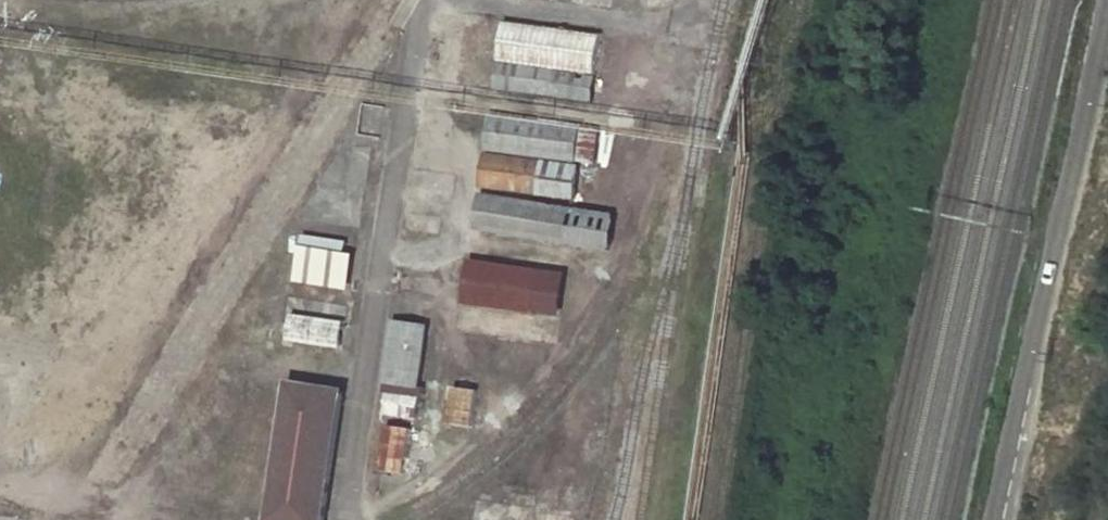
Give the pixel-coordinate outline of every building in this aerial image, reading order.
[(597,101),(602,33),(501,25),(496,93),(597,101)] [(579,196),(582,163),(585,126),(490,118),(485,188),(579,196)] [(482,198),(478,234),(614,251),(619,215),(482,198)] [(299,287),(351,289),(353,240),(300,238),(299,287)] [(464,304),(562,318),(569,274),(470,260),(464,304)] [(287,340),(342,350),(347,323),(291,314),(287,340)] [(334,391),(282,381),(258,518),(267,519),(312,519),(334,391)] [(471,427),(478,392),(456,389),(449,423),(471,427)] [(381,471),(405,475),(412,430),(387,427),(381,471)]
